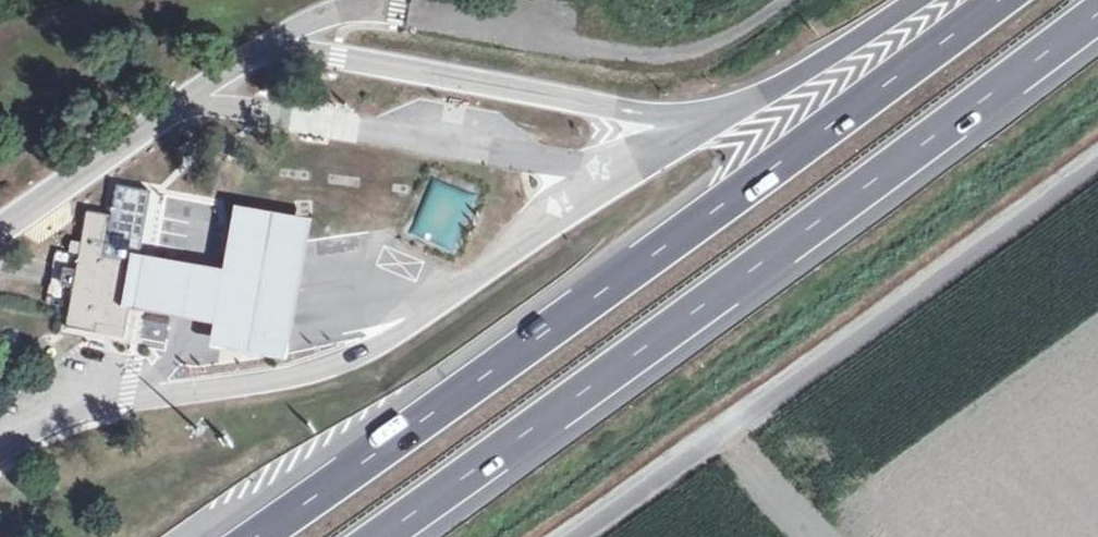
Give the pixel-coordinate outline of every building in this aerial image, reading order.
[(429,177),(407,235),(451,252),(473,193),(429,177)] [(299,291),(311,217),(231,204),(220,269),(148,257),(128,254),(119,307),(139,310),(193,319),(214,323),(209,348),(287,361),(299,291)] [(104,260),(112,214),(88,210),(77,271),(63,269),(60,286),(72,288),(64,330),(125,340),(138,266),(104,260)]
